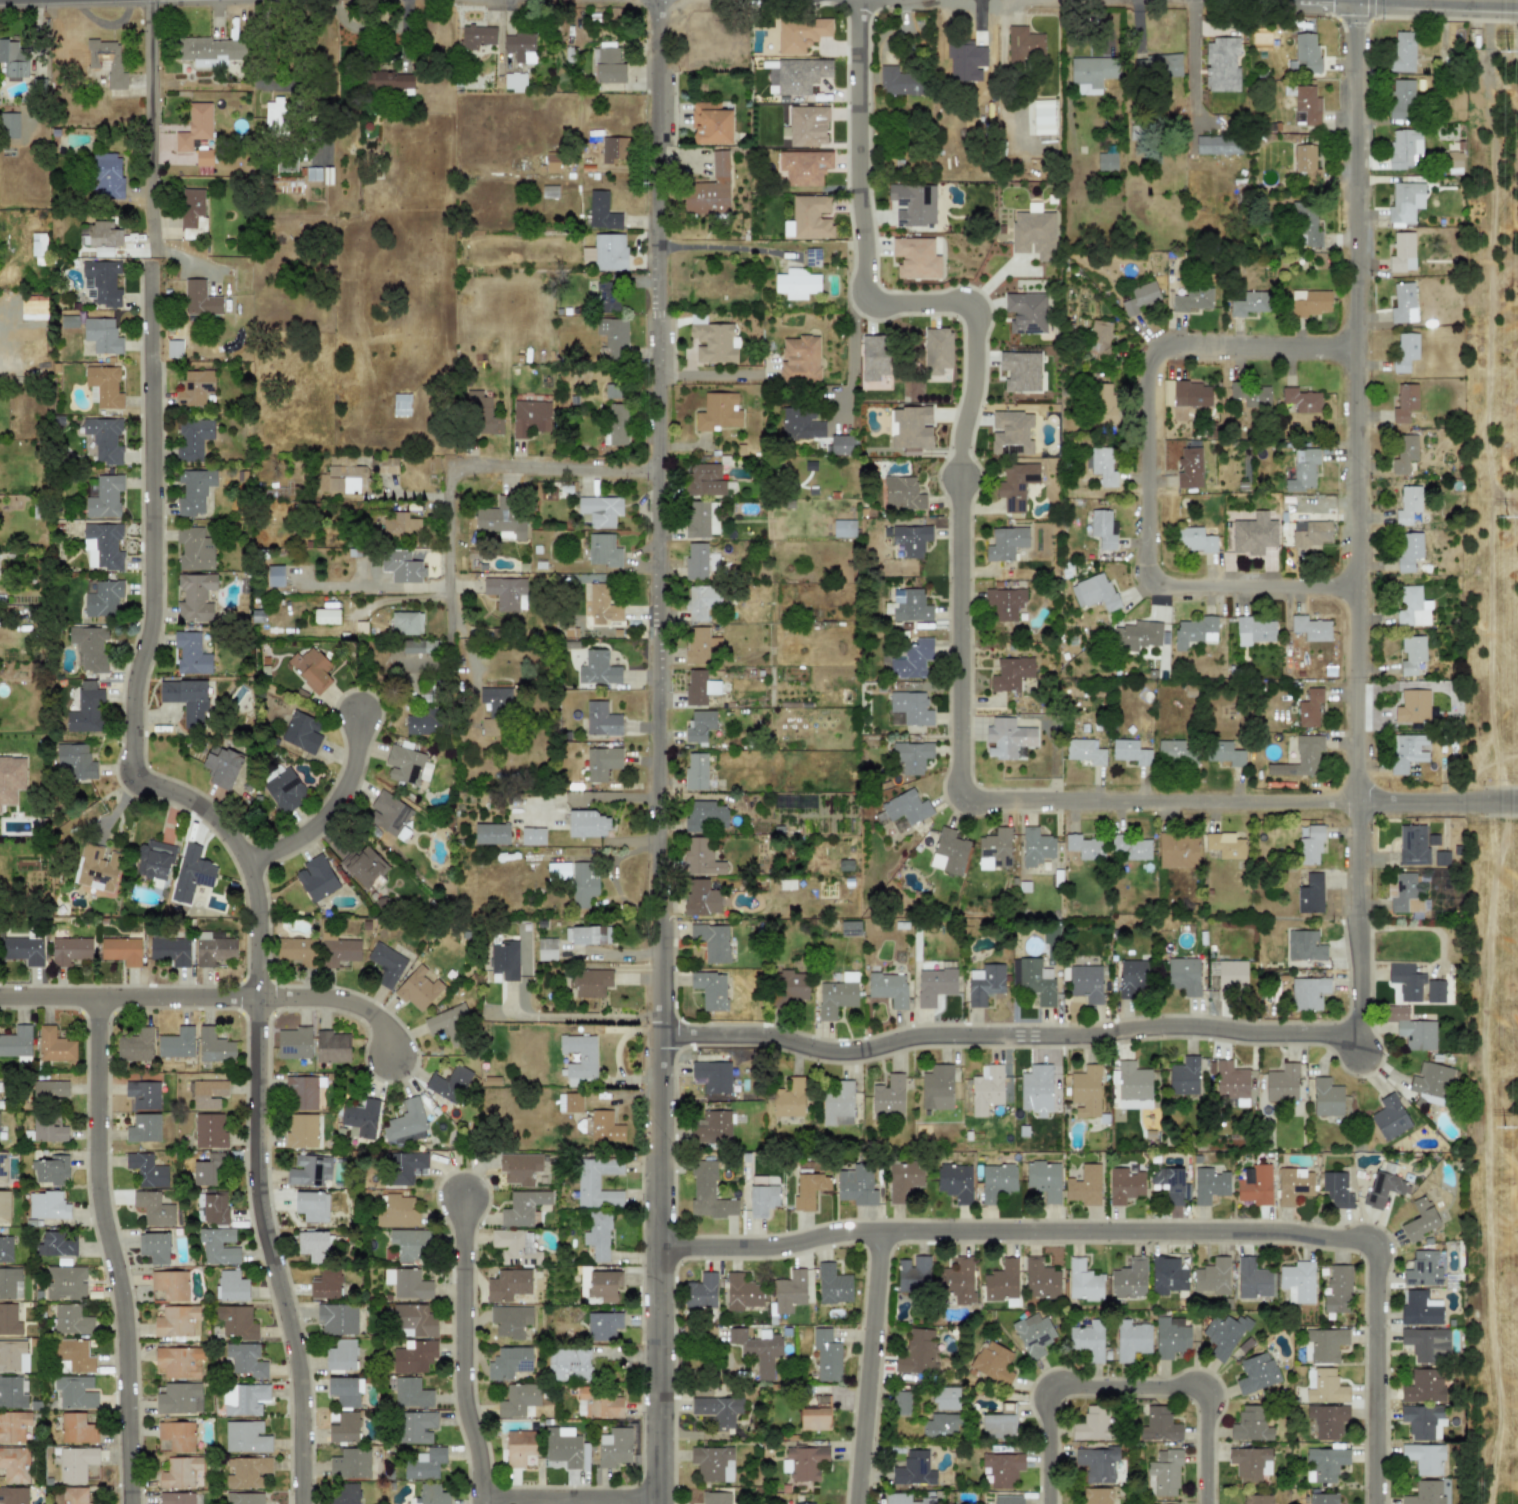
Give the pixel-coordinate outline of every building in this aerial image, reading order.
[(778,55),(804,55),(804,44),(817,44),(817,37),(832,37),(832,19),(776,19),(776,27),(778,27),(778,55)] [(1027,25),(1007,26),(1008,63),(1022,63),(1022,57),(1044,57),(1043,33),(1027,33),(1027,25)] [(495,44),(496,27),(461,26),(460,49),(477,49),(477,44),(495,44)] [(1294,33),(1295,74),(1318,73),(1317,32),(1294,33)] [(1414,32),(1392,32),(1391,71),(1413,72),(1414,32)] [(503,34),(503,53),(514,53),(514,64),(534,63),(534,33),(503,34)] [(178,61),(192,60),(192,68),(226,67),(226,60),(245,60),(245,40),(211,40),(211,37),(178,38),(178,61)] [(1238,91),(1239,66),(1237,66),(1237,39),(1205,39),(1205,91),(1238,91)] [(27,48),(17,48),(17,40),(0,40),(0,62),(2,62),(2,78),(27,77),(27,48)] [(126,89),(126,71),(120,71),(120,41),(85,41),(86,69),(107,69),(107,90),(126,89)] [(625,83),(625,61),(617,61),(617,48),(596,47),(595,83),(625,83)] [(1070,57),(1070,85),(1074,85),(1074,94),(1101,94),(1101,78),(1117,79),(1117,58),(1070,57)] [(832,60),(777,59),(777,95),(810,95),(810,82),(818,82),(818,77),(832,77),(832,60)] [(897,73),(897,65),(880,66),(881,95),(925,94),(924,72),(897,73)] [(413,74),(394,75),(393,66),(365,66),(366,89),(413,88),(413,74)] [(504,74),(504,91),(525,90),(525,73),(504,74)] [(1414,80),(1391,79),(1390,119),(1404,119),(1405,105),(1413,105),(1414,80)] [(1320,126),(1320,97),(1314,97),(1314,86),(1294,86),(1294,111),(1304,111),(1304,126),(1320,126)] [(264,102),(265,135),(287,134),(286,105),(283,105),(283,97),(272,97),(272,102),(264,102)] [(210,102),(187,103),(188,132),(174,132),(174,153),(191,152),(191,139),(211,139),(210,102)] [(731,109),(719,110),(719,102),(691,102),(692,145),(732,144),(731,109)] [(828,106),(789,106),(789,145),(827,146),(828,106)] [(1033,125),(1053,125),(1052,107),(1033,107),(1033,125)] [(18,113),(1,113),(1,141),(18,141),(18,113)] [(1421,155),(1420,129),(1389,130),(1390,168),(1412,168),(1411,155),(1421,155)] [(1196,155),(1241,153),(1240,135),(1195,136),(1196,155)] [(628,137),(601,137),(601,164),(615,164),(615,159),(628,159),(628,137)] [(1315,145),(1294,145),(1294,175),(1301,176),(1301,183),(1320,184),(1320,169),(1315,169),(1315,145)] [(212,166),(212,149),(195,149),(195,166),(212,166)] [(711,151),(712,180),(685,180),(685,210),(729,209),(728,150),(711,151)] [(832,152),(776,151),(776,171),(785,171),(785,186),(823,186),(823,168),(832,168),(832,152)] [(558,153),(545,154),(546,174),(560,173),(558,153)] [(1117,171),(1116,153),(1097,153),(1097,171),(1117,171)] [(122,154),(94,155),(95,199),(123,198),(122,154)] [(541,198),(557,198),(558,186),(542,185),(541,198)] [(935,225),(934,185),(887,185),(887,201),(895,201),(895,209),(895,226),(935,225)] [(205,189),(181,189),(180,238),(204,239),(205,189)] [(607,191),(589,190),(588,229),(621,229),(621,213),(607,213),(607,191)] [(829,196),(792,196),(792,239),(832,239),(832,218),(819,218),(819,212),(830,212),(829,196)] [(1320,247),(1320,230),(1316,231),(1315,201),(1295,201),(1297,248),(1320,247)] [(1053,212),(1014,212),(1014,230),(1011,230),(1012,253),(1030,252),(1030,253),(1037,253),(1037,261),(1054,261),(1053,212)] [(113,256),(113,246),(121,246),(121,229),(113,229),(113,220),(89,221),(90,246),(94,246),(94,257),(113,256)] [(792,221),(783,221),(783,237),(792,237),(792,221)] [(1393,232),(1393,256),(1388,256),(1388,271),(1413,272),(1414,233),(1393,232)] [(625,234),(593,234),(594,270),(626,270),(625,234)] [(933,238),(892,238),(891,256),(898,256),(898,278),(939,279),(940,255),(933,255),(933,238)] [(820,266),(820,249),(805,249),(805,266),(820,266)] [(82,261),(82,276),(94,276),(94,306),(121,307),(121,288),(115,288),(115,274),(120,274),(121,262),(82,261)] [(785,300),(806,300),(806,293),(820,293),(819,274),(807,274),(807,268),(785,268),(785,274),(774,274),(774,293),(785,293),(785,300)] [(205,279),(185,279),(185,315),(222,314),(222,296),(206,296),(205,279)] [(617,281),(588,282),(589,295),(598,295),(598,311),(618,310),(617,281)] [(1137,306),(1159,300),(1155,282),(1129,288),(1132,298),(1120,301),(1124,317),(1139,313),(1137,306)] [(1390,323),(1415,322),(1414,283),(1393,283),(1394,308),(1389,308),(1390,323)] [(1211,308),(1212,288),(1186,288),(1185,295),(1171,295),(1171,311),(1187,312),(1187,308),(1211,308)] [(1269,292),(1242,291),(1242,300),(1229,300),(1229,317),(1244,317),(1245,311),(1268,312),(1269,292)] [(1330,291),(1290,291),(1290,315),(1330,315),(1330,291)] [(1045,333),(1046,294),(1004,293),(1004,311),(1010,312),(1010,333),(1045,333)] [(595,317),(595,335),(605,335),(604,359),(626,359),(627,318),(595,317)] [(115,318),(83,318),(84,341),(93,341),(94,354),(121,353),(121,337),(115,337),(115,318)] [(1112,322),(1092,320),(1086,358),(1107,361),(1112,322)] [(733,323),(688,324),(689,343),(695,343),(695,364),(737,363),(736,336),(733,336),(733,323)] [(950,328),(924,328),(925,381),(951,380),(950,328)] [(1408,372),(1408,360),(1418,359),(1417,333),(1398,333),(1398,360),(1392,360),(1392,373),(1408,372)] [(862,335),(861,381),(878,381),(879,375),(887,375),(888,336),(862,335)] [(819,337),(780,337),(780,381),(819,382),(819,337)] [(1040,352),(999,351),(998,370),(1005,370),(1004,390),(1039,391),(1040,352)] [(85,386),(96,386),(97,408),(121,408),(121,393),(119,393),(118,367),(85,367),(85,386)] [(214,371),(183,370),(183,391),(176,391),(176,405),(204,406),(204,393),(214,393),(214,371)] [(1211,387),(1200,387),(1201,381),(1172,380),(1171,405),(1210,407),(1211,387)] [(604,384),(605,398),(622,398),(622,383),(604,384)] [(1113,423),(1114,383),(1096,383),(1095,423),(1113,423)] [(1230,398),(1243,399),(1243,407),(1269,408),(1269,384),(1230,383),(1230,398)] [(1417,409),(1417,384),(1396,384),(1396,408),(1392,408),(1392,423),(1408,423),(1408,409),(1417,409)] [(1321,413),(1320,392),(1297,393),(1297,387),(1281,387),(1281,403),(1294,403),(1294,413),(1321,413)] [(502,435),(502,416),(491,416),(491,391),(470,391),(470,435),(502,435)] [(741,427),(741,410),(736,410),(737,393),(704,392),(704,412),(695,412),(694,431),(717,431),(717,427),(741,427)] [(409,415),(409,394),(393,394),(393,415),(409,415)] [(512,438),(527,438),(528,431),(550,431),(550,402),(513,401),(512,438)] [(626,445),(627,404),(608,403),(608,432),(603,431),(603,445),(626,445)] [(932,448),(931,406),(890,407),(891,448),(902,448),(903,456),(920,455),(920,449),(932,448)] [(782,408),(782,439),(823,438),(823,421),(814,421),(814,407),(782,408)] [(1032,454),(1032,440),(1027,440),(1027,428),(1032,428),(1032,412),(991,411),(991,454),(1032,454)] [(121,418),(83,418),(83,434),(95,434),(95,465),(122,464),(122,445),(116,445),(116,434),(121,434),(121,418)] [(213,420),(181,420),(181,446),(176,446),(176,461),(202,461),(202,440),(213,440),(213,420)] [(1392,474),(1408,474),(1407,461),(1417,460),(1416,434),(1395,435),(1396,460),(1391,460),(1392,474)] [(851,435),(830,436),(830,444),(824,444),(825,454),(852,453),(851,435)] [(1116,487),(1117,471),(1111,471),(1111,447),(1090,447),(1090,473),(1099,474),(1099,487),(1116,487)] [(1201,448),(1179,448),(1180,472),(1176,473),(1176,488),(1202,487),(1201,448)] [(1284,490),(1314,490),(1314,464),(1318,464),(1318,449),(1293,449),(1293,479),(1284,479),(1284,490)] [(397,474),(398,458),(370,458),(370,473),(397,474)] [(319,492),(365,493),(365,466),(353,466),(353,459),(348,459),(348,466),(327,465),(327,474),(319,474),(319,492)] [(720,464),(687,463),(687,495),(725,495),(726,480),(720,480),(720,464)] [(1003,513),(1025,513),(1024,483),(1038,483),(1038,464),(1001,465),(1001,479),(996,479),(996,498),(1003,498),(1003,513)] [(177,470),(177,484),(183,484),(183,497),(177,498),(177,515),(204,515),(204,486),(216,486),(216,470),(177,470)] [(85,517),(119,517),(118,491),(122,491),(121,475),(96,475),(96,497),(85,497),(85,517)] [(884,477),(885,513),(924,512),(924,493),(916,493),(916,476),(884,477)] [(1420,486),(1400,486),(1400,510),(1395,510),(1395,525),(1411,525),(1411,512),(1420,512),(1420,486)] [(621,497),(577,497),(578,522),(589,521),(589,528),(614,528),(614,516),(622,515),(621,497)] [(718,502),(689,502),(689,515),(685,515),(684,538),(709,538),(710,534),(717,534),(718,502)] [(524,540),(525,522),(515,521),(516,504),(498,503),(498,509),(475,509),(474,531),(498,531),(497,540),(524,540)] [(1115,550),(1116,522),(1110,522),(1110,510),(1091,510),(1090,536),(1098,536),(1098,550),(1115,550)] [(1276,547),(1277,521),(1266,520),(1267,510),(1253,510),(1253,521),(1232,520),(1231,554),(1263,554),(1263,547),(1276,547)] [(407,512),(393,512),(392,520),(383,520),(383,535),(420,536),(420,519),(407,518),(407,512)] [(1292,545),(1331,544),(1331,520),(1291,522),(1292,545)] [(121,524),(84,524),(84,569),(123,569),(122,551),(116,551),(116,540),(121,540),(121,524)] [(892,527),(892,542),(902,542),(902,558),(923,558),(922,541),(931,541),(931,526),(892,527)] [(213,569),(214,538),(202,537),(202,528),(176,527),(176,543),(179,543),(179,569),(213,569)] [(1028,547),(1027,527),(992,528),(992,546),(985,546),(985,560),(1013,560),(1013,547),(1028,547)] [(1216,551),(1215,536),(1203,536),(1202,528),(1178,528),(1178,551),(1216,551)] [(1422,558),(1421,532),(1396,533),(1397,572),(1413,572),(1412,558),(1422,558)] [(621,565),(621,548),(613,547),(613,534),(588,533),(587,565),(621,565)] [(707,577),(706,542),(685,543),(687,578),(707,577)] [(390,582),(423,582),(423,561),(409,561),(409,551),(382,550),(381,571),(390,572),(390,582)] [(267,587),(284,586),(283,565),(267,566),(267,587)] [(1118,608),(1105,572),(1069,585),(1078,608),(1101,600),(1105,612),(1118,608)] [(216,574),(177,574),(177,590),(183,590),(183,602),(177,602),(177,620),(212,620),(212,602),(206,602),(206,590),(216,590),(216,574)] [(483,578),(483,594),(496,594),(496,611),(518,612),(518,601),(525,601),(525,578),(483,578)] [(122,580),(95,581),(95,594),(84,594),(84,616),(116,616),(116,598),(123,598),(122,580)] [(622,621),(622,605),(608,605),(608,583),(587,583),(586,624),(610,625),(610,621),(622,621)] [(688,585),(687,621),(706,622),(706,607),(720,608),(720,587),(688,585)] [(1401,586),(1401,610),(1395,610),(1396,625),(1430,624),(1429,600),(1420,601),(1420,585),(1401,586)] [(923,588),(892,588),(892,603),(884,603),(884,613),(892,613),(892,620),(932,621),(932,605),(923,605),(923,588)] [(1017,608),(1025,608),(1024,588),(984,589),(984,610),(992,610),(992,621),(1017,621),(1017,608)] [(339,624),(339,609),(314,609),(313,623),(339,624)] [(421,634),(422,612),(391,612),(391,634),(421,634)] [(1175,621),(1175,651),(1186,651),(1186,641),(1215,642),(1216,616),(1201,615),(1200,622),(1175,621)] [(1330,620),(1306,621),(1305,615),(1290,616),(1290,632),(1304,632),(1304,641),(1330,641),(1330,620)] [(1251,616),(1235,616),(1236,642),(1275,641),(1275,621),(1251,621),(1251,616)] [(1160,646),(1161,622),(1133,620),(1132,625),(1115,625),(1113,648),(1137,649),(1137,645),(1160,646)] [(720,638),(708,637),(708,627),(686,626),(685,663),(708,664),(709,652),(720,652),(720,638)] [(106,673),(107,654),(102,654),(102,641),(107,641),(107,627),(69,627),(69,647),(80,647),(79,672),(106,673)] [(178,674),(211,673),(211,653),(200,654),(199,632),(173,632),(173,648),(178,648),(178,674)] [(1416,675),(1416,662),(1425,661),(1424,636),(1402,637),(1403,661),(1400,661),(1400,676),(1416,675)] [(932,660),(932,639),(902,638),(902,653),(889,653),(889,677),(925,678),(925,660),(932,660)] [(424,654),(424,640),(403,640),(402,653),(424,654)] [(285,665),(319,692),(331,678),(325,673),(332,664),(310,646),(301,658),(294,652),(285,665)] [(607,649),(582,649),(582,651),(570,650),(570,655),(575,655),(575,685),(620,685),(621,666),(607,666),(607,649)] [(1033,657),(997,658),(997,675),(990,675),(991,691),(1021,690),(1020,678),(1033,677),(1033,657)] [(686,670),(685,705),(706,706),(706,694),(719,694),(720,681),(706,681),(706,670),(686,670)] [(102,732),(101,689),(95,689),(95,681),(78,681),(78,711),(66,711),(66,732),(102,732)] [(206,681),(159,681),(159,702),(183,702),(183,728),(202,728),(202,711),(207,711),(206,681)] [(511,687),(481,686),(480,705),(489,705),(489,719),(482,718),(481,735),(502,736),(503,713),(510,713),(511,687)] [(1297,727),(1318,727),(1317,703),(1321,703),(1321,687),(1306,688),(1306,701),(1297,701),(1297,727)] [(1394,723),(1429,722),(1428,689),(1401,690),(1401,707),(1394,707),(1394,723)] [(926,693),(889,692),(889,711),(903,712),(903,725),(931,725),(931,710),(925,710),(926,693)] [(586,735),(621,735),(621,715),(606,715),(606,701),(586,701),(586,735)] [(405,715),(406,735),(440,734),(439,707),(427,708),(427,714),(405,715)] [(322,723),(293,710),(280,740),(313,755),(322,735),(317,733),(322,723)] [(685,742),(706,742),(705,730),(715,729),(715,710),(691,711),(691,728),(684,728),(685,742)] [(1036,727),(1014,727),(1014,717),(992,717),(992,727),(986,727),(986,745),(987,745),(987,757),(1023,757),(1023,746),(1036,746),(1036,727)] [(1266,775),(1318,775),(1317,751),(1323,751),(1323,735),(1296,735),(1296,764),(1266,764),(1266,775)] [(1427,761),(1427,751),(1418,752),(1418,745),(1427,745),(1427,735),(1390,735),(1390,775),(1406,775),(1406,761),(1427,761)] [(1104,766),(1105,749),(1095,749),(1095,740),(1066,739),(1065,759),(1089,760),(1089,765),(1104,766)] [(1138,740),(1112,740),(1111,759),(1135,760),(1135,766),(1150,766),(1150,749),(1137,749),(1138,740)] [(1183,740),(1158,740),(1157,762),(1196,762),(1197,749),(1183,749),(1183,740)] [(1229,766),(1244,766),(1244,750),(1231,750),(1231,741),(1205,742),(1206,761),(1229,761),(1229,766)] [(201,767),(210,771),(206,781),(229,791),(243,757),(211,743),(201,767)] [(901,761),(901,775),(923,775),(923,758),(931,758),(931,743),(892,743),(892,761),(901,761)] [(88,744),(56,744),(56,771),(66,771),(66,779),(96,779),(95,761),(88,762),(88,744)] [(428,781),(431,764),(424,762),(426,752),(389,745),(385,765),(390,766),(387,779),(418,785),(419,779),(428,781)] [(587,782),(606,782),(606,769),(621,769),(621,748),(586,749),(587,782)] [(685,789),(706,790),(707,753),(685,753),(685,789)] [(0,757),(0,804),(14,804),(14,789),(25,789),(24,756),(0,757)] [(262,784),(281,816),(300,804),(297,799),(306,794),(290,768),(262,784)] [(926,799),(919,803),(912,788),(880,804),(889,822),(902,815),(908,826),(933,813),(926,799)] [(398,834),(412,807),(379,791),(370,809),(384,815),(379,825),(398,834)] [(685,831),(700,831),(700,820),(715,820),(715,828),(726,828),(726,806),(714,806),(714,801),(685,801),(685,831)] [(602,837),(602,830),(610,830),(610,816),(596,816),(596,810),(568,811),(568,837),(602,837)] [(509,824),(474,824),(474,844),(509,845),(509,824)] [(1320,825),(1298,825),(1299,864),(1321,864),(1320,825)] [(1428,865),(1428,845),(1438,845),(1438,836),(1425,836),(1425,825),(1398,825),(1398,865),(1428,865)] [(961,876),(969,841),(953,838),(955,830),(939,826),(929,868),(961,876)] [(1010,868),(1009,826),(994,827),(994,836),(977,836),(978,869),(1010,868)] [(1054,858),(1054,836),(1038,836),(1038,826),(1022,827),(1023,866),(1041,866),(1041,858),(1054,858)] [(545,828),(521,827),(521,844),(545,845),(545,828)] [(1244,859),(1244,839),(1234,839),(1234,833),(1205,833),(1205,850),(1218,850),(1218,859),(1244,859)] [(1078,859),(1103,860),(1104,840),(1080,840),(1080,834),(1065,834),(1064,851),(1078,851),(1078,859)] [(1158,868),(1197,867),(1197,834),(1158,834),(1158,868)] [(725,873),(725,862),(711,862),(711,837),(686,837),(686,873),(725,873)] [(1150,860),(1150,837),(1111,837),(1111,853),(1123,853),(1123,859),(1150,860)] [(173,846),(141,840),(135,875),(167,881),(173,846)] [(170,900),(189,905),(194,884),(211,888),(217,865),(198,860),(201,846),(184,841),(170,900)] [(339,863),(366,890),(371,885),(375,889),(384,881),(377,874),(385,866),(360,841),(339,863)] [(112,892),(121,854),(109,852),(107,860),(101,859),(103,848),(84,843),(75,883),(112,892)] [(1449,851),(1433,851),(1433,866),(1448,866),(1449,851)] [(302,864),(304,868),(294,874),(310,903),(339,887),(320,853),(302,864)] [(598,896),(598,874),(591,874),(591,862),(571,862),(572,908),(588,908),(588,896),(598,896)] [(547,864),(548,879),(571,878),(570,863),(547,864)] [(1415,873),(1395,872),(1395,896),(1390,896),(1390,913),(1421,914),(1421,899),(1415,899),(1415,873)] [(1322,912),(1322,873),(1305,873),(1305,886),(1296,887),(1297,913),(1322,912)] [(708,879),(686,879),(685,914),(719,915),(720,890),(708,889),(708,879)] [(860,921),(840,921),(840,936),(860,936),(860,921)] [(728,963),(728,924),(690,925),(690,941),(704,941),(704,963),(728,963)] [(605,943),(605,926),(565,927),(565,944),(605,943)] [(1317,931),(1288,930),(1287,959),(1325,960),(1326,944),(1317,944),(1317,931)] [(360,961),(360,940),(335,940),(335,934),(322,933),(322,967),(337,968),(337,961),(360,961)] [(42,937),(2,938),(2,959),(23,959),(23,967),(42,967),(42,937)] [(70,966),(70,959),(91,959),(91,938),(51,938),(51,966),(70,966)] [(140,968),(141,939),(100,938),(100,960),(123,960),(123,967),(140,968)] [(149,938),(149,959),(169,959),(169,967),(189,968),(189,939),(149,938)] [(276,959),(299,959),(299,967),(315,967),(316,939),(277,938),(276,959)] [(537,960),(556,960),(556,938),(537,938),(537,960)] [(196,968),(214,967),(214,959),(236,959),(236,939),(195,940),(196,968)] [(407,959),(375,941),(365,959),(382,969),(375,982),(390,990),(407,959)] [(518,942),(490,942),(490,981),(518,981),(518,942)] [(1041,959),(1012,958),(1011,990),(1037,991),(1037,1007),(1053,1007),(1054,969),(1040,969),(1041,959)] [(1199,959),(1167,958),(1167,988),(1183,988),(1183,997),(1198,997),(1199,959)] [(1148,961),(1119,960),(1118,999),(1134,999),(1134,990),(1148,990),(1148,961)] [(1246,961),(1208,961),(1208,974),(1217,974),(1217,988),(1246,989),(1246,961)] [(393,992),(404,1003),(407,1000),(420,1012),(443,986),(435,979),(430,984),(421,975),(426,970),(419,963),(393,992)] [(1444,1002),(1444,980),(1425,980),(1425,974),(1413,974),(1413,963),(1388,963),(1388,983),(1399,983),(1399,1002),(1423,1002),(1444,1002)] [(1004,993),(1004,964),(981,964),(981,970),(968,970),(968,1007),(985,1007),(985,993),(1004,993)] [(1101,966),(1068,966),(1069,997),(1085,996),(1086,1005),(1101,1004),(1101,966)] [(604,997),(604,987),(612,987),(612,970),(577,970),(577,997),(604,997)] [(808,972),(775,970),(774,1007),(791,1008),(791,1000),(807,1000),(808,972)] [(956,970),(918,970),(918,1008),(935,1008),(935,994),(956,994),(956,970)] [(702,1011),(726,1011),(725,972),(690,973),(690,988),(702,988),(702,1011)] [(857,972),(841,972),(841,983),(819,983),(818,1019),(835,1020),(835,1006),(856,1007),(857,972)] [(906,1009),(906,974),(867,974),(867,997),(890,997),(891,1009),(906,1009)] [(1321,1010),(1320,993),(1329,993),(1329,978),(1292,979),(1292,1010),(1321,1010)] [(429,1034),(443,1029),(447,1040),(466,1033),(462,1023),(470,1021),(464,1003),(423,1018),(429,1034)] [(1434,1021),(1407,1021),(1407,1007),(1387,1007),(1387,1022),(1395,1022),(1396,1036),(1404,1036),(1405,1050),(1435,1050),(1434,1021)] [(14,1025),(14,1034),(0,1034),(0,1055),(30,1056),(31,1025),(14,1025)] [(54,1025),(39,1025),(38,1061),(76,1061),(76,1039),(54,1039),(54,1025)] [(157,1056),(192,1057),(193,1026),(177,1025),(177,1036),(158,1035),(157,1056)] [(199,1061),(235,1061),(235,1039),(214,1040),(214,1025),(198,1026),(199,1061)] [(152,1027),(137,1027),(137,1035),(117,1035),(117,1061),(152,1061),(152,1027)] [(311,1058),(310,1028),(277,1029),(278,1059),(311,1058)] [(315,1030),(316,1063),(350,1062),(349,1034),(330,1034),(330,1030),(315,1030)] [(595,1035),(558,1036),(559,1053),(578,1053),(578,1063),(565,1063),(566,1085),(596,1085),(595,1035)] [(1198,1056),(1182,1055),(1182,1066),(1169,1066),(1168,1094),(1198,1094),(1198,1056)] [(1247,1097),(1248,1069),(1231,1068),(1231,1060),(1208,1060),(1208,1075),(1216,1075),(1216,1097),(1247,1097)] [(1150,1069),(1134,1069),(1133,1061),(1117,1061),(1118,1108),(1151,1108),(1150,1069)] [(1452,1068),(1421,1061),(1417,1077),(1411,1075),(1408,1090),(1419,1093),(1417,1100),(1444,1106),(1452,1068)] [(691,1078),(703,1078),(703,1093),(730,1093),(730,1062),(691,1062),(691,1078)] [(1265,1071),(1265,1101),(1296,1101),(1297,1062),(1281,1062),(1281,1072),(1265,1071)] [(472,1072),(454,1063),(445,1080),(431,1073),(424,1088),(455,1104),(472,1072)] [(952,1109),(952,1064),(930,1064),(930,1073),(921,1073),(921,1109),(952,1109)] [(1002,1064),(980,1065),(981,1076),(971,1077),(971,1116),(986,1116),(986,1104),(1003,1104),(1002,1064)] [(1050,1064),(1029,1064),(1029,1073),(1019,1073),(1020,1110),(1036,1110),(1036,1114),(1051,1114),(1050,1064)] [(1070,1104),(1075,1104),(1075,1117),(1099,1117),(1100,1064),(1084,1064),(1084,1073),(1070,1073),(1070,1104)] [(903,1073),(887,1073),(887,1085),(871,1085),(872,1115),(903,1114),(903,1073)] [(317,1086),(324,1086),(324,1077),(288,1076),(287,1109),(317,1110),(317,1086)] [(802,1076),(788,1077),(789,1090),(771,1091),(772,1117),(803,1116),(802,1076)] [(1342,1115),(1342,1085),(1329,1085),(1329,1077),(1313,1077),(1313,1115),(1342,1115)] [(227,1081),(193,1080),(192,1109),(219,1109),(219,1097),(227,1097),(227,1081)] [(822,1125),(853,1124),(852,1080),(835,1080),(835,1092),(821,1092),(822,1125)] [(68,1081),(34,1081),(34,1097),(67,1098),(68,1081)] [(159,1109),(159,1082),(125,1081),(124,1097),(132,1097),(132,1109),(159,1109)] [(1384,1142),(1411,1125),(1392,1092),(1378,1100),(1382,1108),(1368,1116),(1384,1142)] [(557,1093),(558,1112),(582,1112),(581,1093),(557,1093)] [(427,1136),(418,1095),(402,1099),(406,1117),(380,1122),(385,1141),(394,1139),(395,1143),(427,1136)] [(341,1126),(349,1126),(348,1136),(375,1139),(378,1099),(363,1098),(362,1107),(342,1105),(341,1126)] [(591,1110),(591,1141),(624,1141),(624,1124),(612,1124),(612,1110),(591,1110)] [(730,1110),(702,1111),(702,1119),(691,1119),(692,1143),(731,1143),(730,1110)] [(195,1148),(227,1147),(227,1130),(223,1131),(223,1113),(194,1114),(195,1148)] [(160,1141),(159,1114),(132,1114),(132,1126),(125,1126),(125,1141),(160,1141)] [(287,1147),(317,1148),(317,1114),(287,1114),(287,1147)] [(67,1126),(59,1126),(59,1115),(32,1115),(32,1141),(67,1142),(67,1126)] [(193,1162),(193,1185),(218,1185),(217,1170),(226,1170),(225,1152),(207,1153),(207,1161),(193,1162)] [(413,1185),(413,1174),(427,1174),(427,1152),(391,1153),(391,1185),(413,1185)] [(137,1188),(167,1187),(167,1165),(152,1165),(152,1153),(125,1153),(125,1169),(136,1168),(137,1188)] [(541,1154),(499,1153),(499,1171),(505,1171),(505,1185),(533,1185),(533,1172),(541,1172),(541,1154)] [(33,1184),(67,1183),(66,1155),(53,1155),(53,1160),(32,1161),(33,1184)] [(331,1157),(295,1155),(294,1168),(286,1167),(286,1184),(322,1186),(322,1180),(330,1180),(331,1157)] [(577,1206),(621,1207),(621,1191),(598,1191),(598,1174),(621,1174),(621,1159),(578,1158),(577,1206)] [(737,1199),(715,1199),(715,1161),(690,1161),(690,1173),(692,1173),(692,1216),(737,1216),(737,1199)] [(1060,1163),(1026,1162),(1025,1189),(1044,1190),(1043,1204),(1058,1204),(1060,1163)] [(1386,1191),(1405,1196),(1409,1182),(1393,1178),(1396,1165),(1384,1162),(1382,1169),(1374,1167),(1364,1205),(1381,1210),(1386,1191)] [(836,1171),(837,1200),(852,1200),(852,1205),(877,1205),(876,1189),(872,1189),(871,1163),(852,1164),(852,1170),(836,1171)] [(1100,1164),(1080,1163),(1080,1179),(1065,1179),(1065,1200),(1080,1200),(1080,1205),(1099,1205),(1100,1164)] [(923,1188),(923,1164),(888,1165),(889,1203),(904,1203),(904,1188),(923,1188)] [(970,1165),(936,1166),(937,1194),(954,1193),(955,1205),(972,1204),(970,1165)] [(1016,1191),(1015,1165),(980,1166),(981,1203),(999,1202),(999,1191),(1016,1191)] [(1270,1166),(1237,1166),(1237,1200),(1253,1200),(1253,1205),(1271,1205),(1270,1166)] [(1144,1197),(1144,1173),(1127,1172),(1127,1168),(1109,1167),(1109,1205),(1124,1205),(1124,1196),(1144,1197)] [(1229,1173),(1212,1173),(1212,1168),(1194,1167),(1194,1205),(1209,1205),(1209,1195),(1228,1195),(1229,1173)] [(1149,1184),(1168,1184),(1168,1200),(1189,1200),(1189,1191),(1183,1191),(1183,1168),(1150,1168),(1149,1184)] [(1278,1168),(1277,1206),(1293,1207),(1294,1195),(1312,1196),(1313,1169),(1278,1168)] [(1321,1171),(1321,1193),(1331,1193),(1331,1205),(1352,1206),(1352,1193),(1346,1193),(1346,1172),(1321,1171)] [(813,1211),(813,1190),(830,1190),(830,1175),(796,1174),(795,1210),(813,1211)] [(749,1218),(768,1218),(768,1206),(778,1206),(778,1186),(750,1185),(749,1218)] [(9,1191),(0,1191),(0,1221),(9,1221),(9,1191)] [(69,1219),(69,1204),(61,1204),(62,1192),(29,1191),(28,1218),(69,1219)] [(174,1204),(159,1204),(159,1191),(133,1191),(132,1207),(143,1207),(143,1225),(174,1226),(174,1204)] [(203,1224),(227,1225),(227,1191),(203,1191),(203,1224)] [(500,1225),(536,1226),(537,1204),(550,1205),(550,1191),(510,1191),(510,1208),(500,1208),(500,1225)] [(328,1193),(295,1192),(294,1213),(303,1213),(303,1222),(327,1222),(328,1193)] [(417,1226),(418,1196),(385,1195),(385,1205),(377,1204),(376,1225),(417,1226)] [(1400,1224),(1408,1244),(1422,1238),(1419,1233),(1438,1226),(1426,1195),(1411,1200),(1418,1217),(1400,1224)] [(610,1262),(609,1211),(588,1211),(589,1232),(582,1232),(582,1245),(592,1245),(592,1262),(610,1262)] [(73,1255),(73,1240),(61,1240),(61,1228),(44,1229),(44,1246),(36,1246),(36,1255),(73,1255)] [(234,1228),(198,1229),(198,1244),(201,1243),(202,1264),(239,1264),(239,1248),(221,1248),(221,1242),(235,1242),(234,1228)] [(397,1245),(397,1260),(424,1261),(424,1246),(431,1247),(431,1231),(390,1230),(389,1245),(397,1245)] [(541,1264),(540,1251),(531,1252),(531,1230),(491,1231),(491,1248),(501,1248),(501,1265),(541,1264)] [(308,1263),(327,1263),(327,1231),(297,1232),(297,1254),(308,1254),(308,1263)] [(169,1264),(168,1233),(138,1234),(138,1256),(149,1255),(150,1265),(169,1264)] [(12,1262),(11,1236),(0,1237),(0,1262),(12,1262)] [(1436,1250),(1412,1251),(1412,1270),(1403,1270),(1403,1286),(1441,1285),(1440,1266),(1436,1266),(1436,1250)] [(897,1292),(929,1291),(928,1256),(911,1256),(911,1259),(897,1259),(897,1292)] [(953,1305),(974,1305),(972,1256),(955,1256),(956,1268),(936,1268),(937,1293),(952,1292),(953,1305)] [(1059,1268),(1042,1269),(1041,1256),(1025,1256),(1025,1296),(1060,1295),(1059,1268)] [(1146,1257),(1129,1256),(1128,1269),(1111,1269),(1111,1283),(1110,1297),(1145,1298),(1146,1257)] [(1192,1293),(1228,1294),(1228,1257),(1212,1256),(1212,1264),(1201,1264),(1201,1268),(1193,1268),(1192,1293)] [(1238,1297),(1271,1297),(1271,1269),(1254,1270),(1254,1256),(1237,1256),(1238,1297)] [(1018,1300),(1017,1257),(1001,1257),(1001,1272),(983,1272),(983,1300),(1018,1300)] [(1102,1273),(1083,1273),(1084,1257),(1069,1257),(1068,1299),(1102,1299),(1102,1273)] [(1179,1257),(1151,1257),(1151,1295),(1168,1295),(1168,1290),(1187,1291),(1187,1268),(1178,1268),(1179,1257)] [(1313,1303),(1313,1261),(1294,1261),(1294,1267),(1279,1267),(1278,1289),(1287,1289),(1287,1303),(1313,1303)] [(851,1275),(834,1275),(834,1262),(817,1262),(818,1303),(851,1302),(851,1275)] [(1323,1294),(1322,1312),(1349,1313),(1351,1266),(1329,1265),(1328,1295),(1323,1294)] [(46,1299),(65,1300),(85,1300),(86,1267),(47,1266),(46,1299)] [(581,1297),(600,1297),(600,1303),(616,1302),(616,1282),(620,1282),(620,1271),(589,1272),(589,1266),(580,1266),(581,1297)] [(0,1269),(0,1298),(21,1298),(20,1268),(0,1269)] [(384,1283),(393,1284),(393,1297),(432,1298),(432,1281),(419,1280),(419,1269),(384,1268),(384,1283)] [(806,1304),(805,1268),(789,1268),(789,1280),(774,1280),(774,1314),(792,1313),(792,1305),(806,1304)] [(339,1269),(319,1270),(319,1276),(310,1277),(311,1298),(339,1297),(339,1269)] [(531,1293),(530,1269),(497,1270),(497,1279),(487,1279),(487,1301),(512,1301),(511,1294),(531,1293)] [(219,1301),(249,1300),(248,1279),(239,1279),(239,1270),(218,1271),(219,1301)] [(187,1301),(188,1271),(150,1271),(150,1290),(163,1290),(163,1301),(187,1301)] [(716,1271),(700,1271),(700,1283),(685,1282),(684,1307),(716,1307),(716,1271)] [(763,1306),(762,1285),(752,1285),(752,1281),(742,1282),(742,1272),(726,1272),(727,1311),(745,1311),(744,1307),(763,1306)] [(1441,1324),(1441,1299),(1427,1300),(1427,1290),(1405,1290),(1405,1305),(1400,1305),(1400,1324),(1441,1324)] [(16,1304),(0,1304),(0,1335),(22,1335),(22,1321),(16,1321),(16,1304)] [(92,1334),(93,1317),(79,1316),(79,1305),(55,1304),(54,1333),(92,1334)] [(356,1334),(357,1305),(317,1304),(316,1324),(322,1324),(321,1334),(356,1334)] [(437,1336),(436,1313),(424,1314),(424,1304),(392,1304),(393,1329),(412,1329),(412,1337),(437,1336)] [(198,1306),(162,1306),(162,1317),(154,1317),(154,1337),(199,1336),(198,1306)] [(250,1306),(221,1306),(221,1339),(258,1339),(257,1323),(251,1323),(250,1306)] [(532,1307),(490,1306),(490,1323),(495,1323),(495,1338),(523,1338),(523,1325),(532,1325),(532,1307)] [(622,1328),(622,1312),(587,1312),(587,1340),(615,1341),(615,1328),(622,1328)] [(1046,1316),(1039,1319),(1036,1312),(1012,1323),(1029,1361),(1044,1354),(1040,1345),(1056,1338),(1046,1316)] [(1223,1364),(1249,1320),(1237,1313),(1233,1321),(1224,1315),(1221,1321),(1212,1316),(1200,1335),(1215,1344),(1208,1355),(1223,1364)] [(1189,1326),(1183,1326),(1183,1317),(1155,1317),(1155,1359),(1171,1359),(1171,1351),(1189,1351),(1189,1326)] [(1068,1328),(1068,1349),(1087,1350),(1086,1364),(1101,1364),(1103,1319),(1090,1319),(1089,1328),(1068,1328)] [(1116,1363),(1132,1363),(1132,1352),(1150,1353),(1150,1325),(1116,1324),(1116,1363)] [(773,1380),(772,1357),(782,1356),(781,1333),(760,1333),(761,1339),(746,1339),(746,1328),(727,1328),(728,1344),(743,1343),(743,1357),(755,1357),(756,1381),(773,1380)] [(830,1328),(812,1328),(812,1351),(817,1351),(817,1381),(840,1381),(840,1343),(831,1343),(830,1328)] [(894,1372),(937,1375),(937,1362),(933,1362),(935,1329),(909,1328),(907,1358),(895,1357),(894,1372)] [(1338,1363),(1337,1345),(1348,1345),(1347,1328),(1305,1330),(1306,1349),(1309,1349),(1309,1364),(1338,1363)] [(1448,1329),(1400,1328),(1400,1345),(1412,1345),(1412,1362),(1448,1362),(1448,1329)] [(355,1340),(334,1339),(334,1348),(326,1348),(325,1369),(354,1370),(355,1340)] [(0,1341),(0,1372),(27,1371),(27,1340),(0,1341)] [(94,1372),(94,1356),(87,1356),(87,1340),(56,1340),(56,1361),(69,1361),(69,1372),(94,1372)] [(436,1340),(412,1340),(412,1348),(392,1348),(393,1373),(427,1372),(426,1361),(437,1361),(436,1340)] [(1013,1353),(989,1341),(985,1349),(979,1346),(969,1367),(1007,1387),(1014,1373),(1005,1368),(1013,1353)] [(267,1361),(258,1360),(259,1344),(227,1343),(226,1375),(267,1376),(267,1361)] [(531,1347),(495,1347),(496,1361),(488,1361),(488,1380),(512,1380),(512,1372),(532,1371),(531,1347)] [(155,1372),(163,1372),(163,1379),(202,1378),(201,1348),(155,1348),(155,1372)] [(588,1380),(589,1350),(548,1349),(547,1379),(588,1380)] [(1240,1396),(1279,1381),(1268,1350),(1238,1361),(1244,1377),(1234,1381),(1240,1396)] [(1348,1386),(1336,1386),(1336,1368),(1305,1368),(1306,1402),(1348,1402),(1348,1386)] [(1443,1369),(1410,1369),(1411,1385),(1400,1386),(1400,1402),(1443,1401),(1443,1369)] [(27,1408),(26,1376),(0,1377),(0,1409),(27,1408)] [(90,1377),(54,1377),(54,1389),(59,1390),(59,1408),(97,1409),(97,1391),(90,1391),(90,1377)] [(433,1390),(419,1389),(419,1377),(397,1377),(396,1406),(432,1407),(433,1390)] [(327,1378),(327,1396),(337,1395),(337,1408),(360,1408),(360,1378),(327,1378)] [(156,1413),(201,1412),(201,1382),(163,1383),(164,1393),(155,1393),(156,1413)] [(261,1414),(261,1400),(269,1400),(269,1384),(222,1385),(223,1415),(261,1414)] [(525,1417),(525,1406),(540,1406),(539,1384),(506,1384),(506,1400),(497,1400),(497,1417),(525,1417)] [(958,1387),(933,1388),(934,1409),(958,1409),(958,1387)] [(909,1391),(894,1392),(894,1415),(910,1414),(909,1391)] [(622,1418),(622,1393),(578,1392),(577,1416),(622,1418)] [(800,1430),(829,1430),(829,1395),(816,1396),(816,1407),(799,1407),(800,1430)] [(742,1397),(691,1398),(691,1414),(714,1414),(715,1428),(734,1428),(733,1414),(742,1414),(742,1397)] [(1072,1423),(1071,1440),(1109,1440),(1109,1406),(1084,1405),(1084,1424),(1072,1423)] [(1182,1424),(1169,1423),(1169,1406),(1146,1405),(1146,1425),(1139,1425),(1138,1439),(1181,1441),(1182,1424)] [(1272,1440),(1272,1427),(1264,1427),(1264,1405),(1238,1405),(1238,1424),(1230,1424),(1230,1440),(1272,1440)] [(1348,1405),(1306,1405),(1306,1427),(1314,1427),(1315,1440),(1340,1440),(1340,1422),(1348,1421),(1348,1405)] [(1408,1439),(1439,1440),(1440,1426),(1443,1426),(1443,1406),(1400,1406),(1400,1422),(1409,1422),(1408,1439)] [(24,1443),(24,1425),(31,1425),(31,1412),(0,1412),(0,1442),(24,1443)] [(85,1412),(61,1413),(61,1442),(97,1442),(97,1425),(85,1425),(85,1412)] [(329,1441),(358,1442),(358,1412),(330,1412),(329,1441)] [(437,1429),(437,1412),(399,1412),(400,1443),(431,1443),(431,1429),(437,1429)] [(930,1420),(923,1420),(922,1435),(956,1436),(957,1425),(961,1425),(962,1414),(930,1413),(930,1420)] [(194,1452),(193,1422),(174,1422),(174,1419),(157,1419),(157,1440),(163,1440),(163,1452),(194,1452)] [(225,1451),(270,1452),(271,1435),(262,1435),(262,1421),(225,1421),(225,1451)] [(545,1461),(564,1461),(564,1469),(581,1469),(580,1436),(573,1436),(573,1427),(545,1428),(545,1461)] [(630,1463),(631,1427),(609,1427),(609,1435),(599,1435),(598,1468),(615,1468),(615,1462),(630,1463)] [(536,1431),(506,1431),(506,1468),(524,1468),(524,1455),(536,1455),(536,1431)] [(1442,1445),(1401,1444),(1401,1460),(1415,1460),(1414,1475),(1442,1476),(1442,1445)] [(732,1482),(733,1447),(690,1446),(690,1464),(698,1464),(698,1481),(732,1482)] [(828,1446),(785,1446),(785,1460),(790,1460),(790,1481),(819,1481),(819,1463),(828,1463),(828,1446)] [(29,1483),(28,1447),(0,1448),(0,1468),(3,1468),(3,1484),(29,1483)] [(403,1478),(436,1479),(436,1463),(444,1463),(444,1447),(426,1447),(426,1453),(416,1453),(416,1462),(403,1462),(403,1478)] [(85,1483),(85,1463),(98,1464),(98,1448),(60,1448),(59,1483),(85,1483)] [(370,1448),(340,1448),(340,1457),(329,1457),(329,1478),(369,1479),(370,1448)] [(1085,1483),(1113,1483),(1113,1461),(1118,1461),(1118,1448),(1075,1448),(1075,1465),(1085,1465),(1085,1483)] [(1270,1448),(1227,1448),(1228,1464),(1236,1464),(1236,1483),(1261,1482),(1261,1474),(1270,1474),(1270,1448)] [(1348,1464),(1348,1448),(1305,1449),(1305,1464),(1311,1464),(1311,1475),(1306,1475),(1306,1482),(1336,1482),(1336,1464),(1348,1464)] [(928,1470),(928,1449),(904,1450),(905,1467),(892,1468),(892,1484),(935,1484),(935,1470),(928,1470)] [(1178,1449),(1156,1450),(1156,1462),(1146,1462),(1147,1475),(1153,1475),(1153,1496),(1179,1496),(1178,1449)] [(1024,1454),(981,1453),(981,1468),(990,1468),(990,1488),(1013,1489),(1013,1481),(1017,1481),(1017,1470),(1023,1471),(1024,1454)] [(167,1458),(168,1471),(158,1472),(158,1487),(193,1486),(193,1470),(202,1470),(202,1457),(167,1458)] [(270,1457),(228,1458),(228,1474),(226,1474),(226,1488),(263,1487),(263,1474),(271,1474),(270,1457)] [(1415,1480),(1415,1496),(1400,1496),(1400,1503),(1442,1503),(1442,1480),(1415,1480)] [(358,1485),(332,1484),(331,1503),(358,1503),(358,1485)] [(440,1492),(440,1484),(419,1484),(420,1503),(449,1503),(449,1492),(440,1492)] [(62,1487),(62,1503),(87,1503),(86,1487),(62,1487)] [(1083,1488),(1083,1503),(1111,1503),(1111,1488),(1083,1488)] [(159,1492),(159,1503),(193,1503),(193,1493),(159,1492)] [(263,1492),(228,1493),(228,1503),(263,1503),(263,1492)] [(702,1492),(701,1503),(730,1503),(731,1492),(702,1492)] [(919,1498),(919,1502),(910,1501),(910,1494),(886,1493),(886,1503),(932,1503),(932,1498),(919,1498)] [(1337,1494),(1308,1493),(1308,1503),(1337,1503),(1337,1494)] [(1243,1495),(1244,1503),(1272,1503),(1272,1494),(1243,1495)] [(1024,1495),(995,1495),(995,1503),(1024,1503),(1024,1495)]
